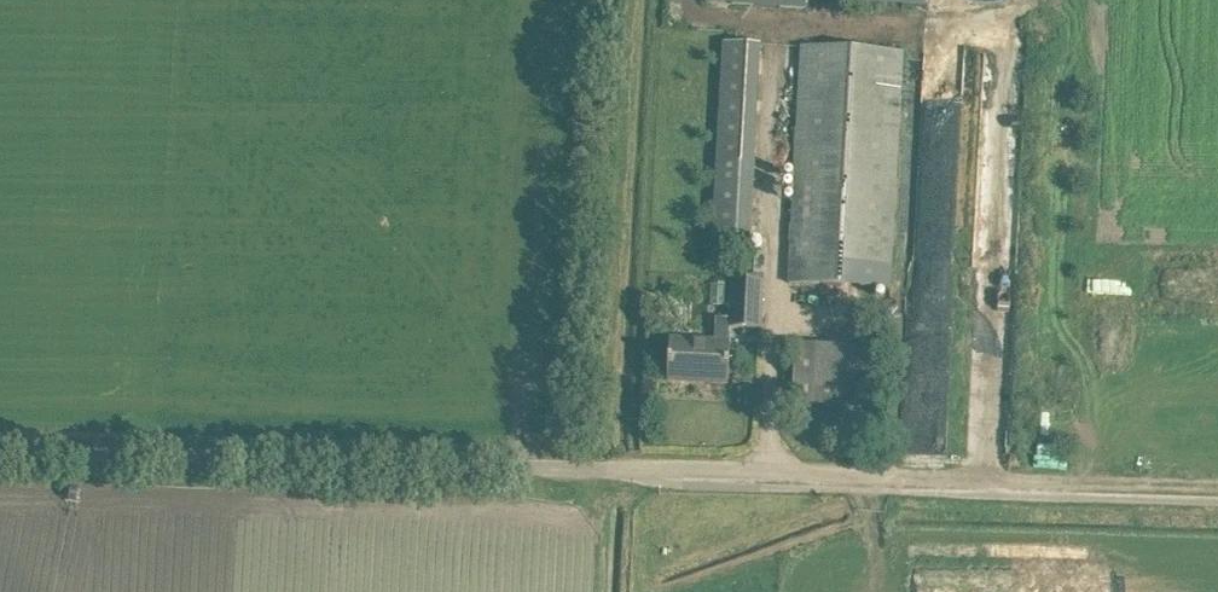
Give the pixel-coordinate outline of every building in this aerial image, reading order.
[(706,3),(804,8),(805,0),(706,0),(706,3)] [(760,44),(722,42),(712,235),(750,237),(760,44)] [(787,283),(890,289),(903,51),(800,45),(787,283)] [(763,281),(730,279),(728,317),(715,317),(714,327),(730,328),(760,329),(763,281)] [(874,333),(887,334),(888,320),(875,319),(874,333)] [(728,383),(730,359),(731,343),(729,343),(730,328),(714,327),(713,341),(670,339),(668,380),(728,383)] [(873,347),(796,343),(792,401),(870,405),(873,347)] [(1060,456),(1062,403),(1037,403),(1036,456),(1060,456)]
